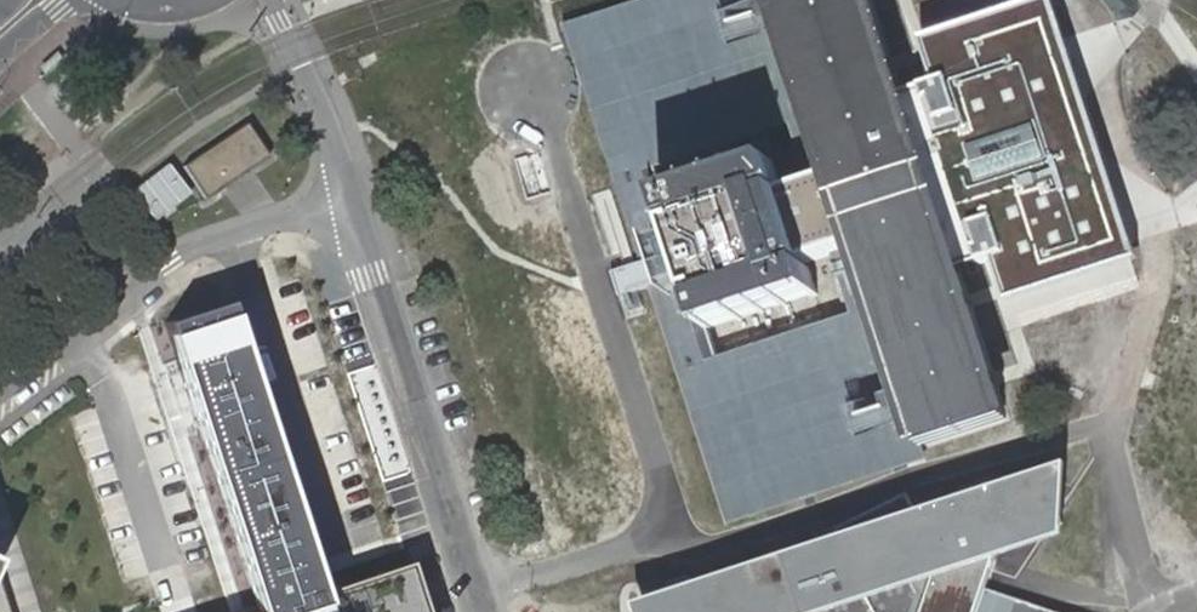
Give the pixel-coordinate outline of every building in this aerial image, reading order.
[(567,31),(584,85),(616,187),(640,265),(648,289),(728,524),(810,497),(869,477),(1007,423),(932,217),(970,203),(979,235),(1008,310),(1154,261),(1070,5),(922,48),(947,135),(909,147),(861,0),(679,0),(668,3),(567,31)] [(266,157),(245,125),(183,167),(203,198),(266,157)] [(124,191),(148,222),(186,193),(163,162),(124,191)] [(325,600),(254,385),(238,339),(232,341),(228,327),(199,336),(203,350),(177,359),(192,405),(259,611),(425,611),(412,571),(325,600)] [(990,593),(998,572),(1004,553),(1057,535),(1057,470),(926,517),(915,497),(755,565),(718,583),(728,611),(768,611),(774,609),(776,611),(1045,611),(990,593)]
